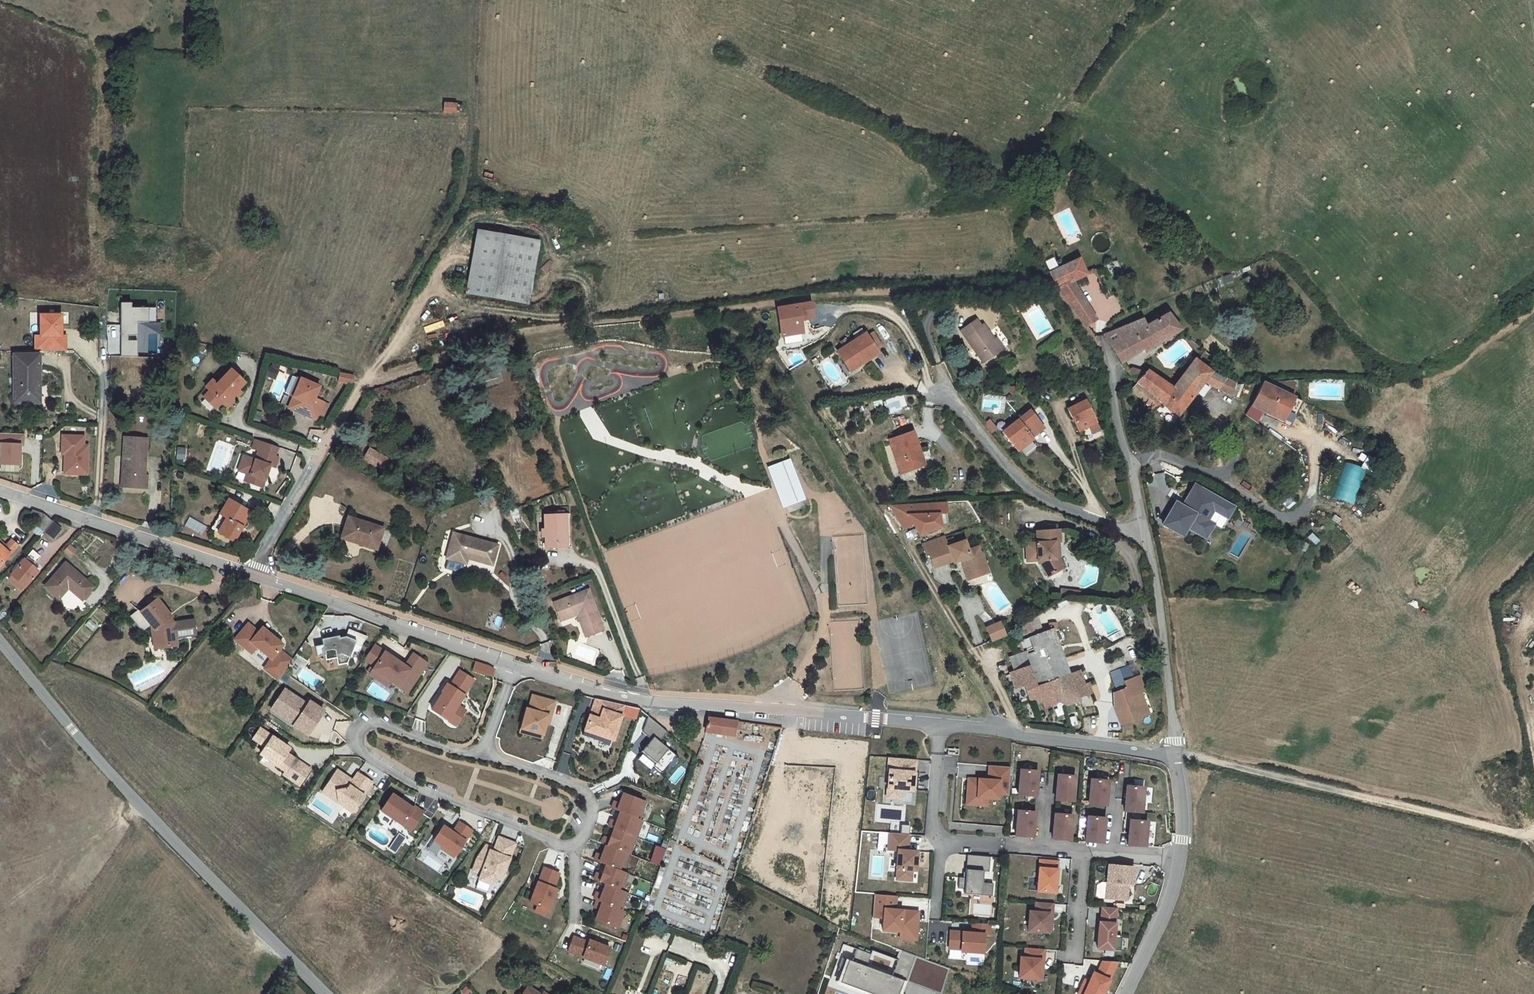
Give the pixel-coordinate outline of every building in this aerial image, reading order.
[(456,113),(456,105),(445,105),(445,113),(456,113)] [(526,305),(538,242),(474,229),(463,293),(526,305)] [(1050,274),(1055,283),(1056,283),(1078,316),(1090,309),(1074,280),(1087,273),(1077,259),(1050,274)] [(813,302),(780,306),(783,334),(804,331),(802,318),(815,317),(813,302)] [(134,303),(122,303),(121,357),(140,357),(140,322),(151,323),(151,308),(134,308),(134,303)] [(1139,307),(1115,318),(1099,325),(1104,334),(1122,362),(1141,351),(1145,354),(1180,330),(1169,314),(1149,326),(1139,307)] [(63,314),(42,314),(41,335),(37,335),(36,350),(66,351),(66,336),(62,335),(63,314)] [(988,330),(984,324),(967,334),(988,367),(1005,356),(998,344),(1000,343),(991,329),(988,330)] [(858,339),(867,334),(864,329),(855,334),(858,339)] [(839,351),(848,366),(860,358),(864,364),(880,354),(867,334),(858,339),(851,343),(846,347),(839,351)] [(846,347),(851,343),(848,338),(842,341),(846,347)] [(40,399),(39,355),(15,355),(15,402),(28,402),(28,399),(40,399)] [(1204,382),(1217,389),(1224,378),(1200,362),(1195,357),(1172,388),(1160,404),(1177,417),(1204,382)] [(851,372),(864,364),(860,358),(848,366),(851,372)] [(1146,369),(1136,383),(1160,404),(1172,388),(1146,369)] [(207,390),(208,391),(220,402),(221,403),(227,397),(229,398),(243,384),(230,370),(216,384),(214,383),(207,390)] [(290,393),(294,394),(301,378),(296,376),(290,393)] [(320,385),(301,378),(294,394),(290,403),(303,408),(301,413),(316,419),(324,402),(315,398),(320,385)] [(346,390),(348,381),(335,378),(333,387),(346,390)] [(1234,384),(1224,378),(1217,389),(1229,395),(1234,384)] [(1278,390),(1263,382),(1251,406),(1268,414),(1278,391),(1278,390)] [(1153,411),(1160,404),(1136,383),(1130,394),(1153,411)] [(214,408),(220,402),(208,391),(202,397),(214,408)] [(1278,391),(1268,414),(1284,420),(1295,399),(1278,391)] [(885,399),(888,412),(907,408),(905,395),(885,399)] [(288,408),(301,413),(303,408),(290,403),(288,408)] [(1100,425),(1089,404),(1072,413),(1084,434),(1100,425)] [(1034,416),(1006,436),(1020,455),(1035,443),(1034,441),(1046,433),(1034,416)] [(991,423),(985,428),(992,436),(998,432),(991,423)] [(0,445),(0,466),(20,466),(21,435),(0,435),(0,445)] [(84,444),(84,436),(62,435),(62,443),(65,443),(63,470),(66,470),(66,475),(86,476),(87,445),(84,444)] [(920,454),(915,436),(891,443),(901,478),(918,473),(912,455),(920,454)] [(145,476),(148,439),(126,438),(123,486),(148,488),(149,477),(145,476)] [(386,459),(369,449),(362,460),(379,469),(386,459)] [(272,468),(276,459),(258,452),(255,460),(242,456),(237,471),(245,474),(242,482),(261,489),(264,481),(260,480),(263,474),(265,475),(269,467),(272,468)] [(925,471),(920,454),(912,455),(918,473),(925,471)] [(1367,469),(1343,461),(1332,498),(1355,505),(1367,469)] [(771,469),(786,509),(798,504),(796,498),(800,497),(790,469),(785,470),(783,465),(771,469)] [(501,505),(496,490),(488,493),(494,507),(501,505)] [(1209,519),(1215,508),(1196,499),(1195,500),(1184,494),(1177,508),(1181,510),(1178,517),(1173,515),(1166,512),(1155,535),(1176,544),(1180,536),(1195,543),(1202,529),(1199,528),(1204,517),(1209,519)] [(226,501),(218,516),(224,520),(222,523),(223,523),(215,534),(231,542),(236,534),(234,533),(236,528),(238,530),(248,514),(226,501)] [(1215,508),(1209,519),(1219,523),(1224,512),(1215,508)] [(946,509),(891,511),(905,535),(915,529),(921,540),(942,532),(938,521),(946,521),(946,509)] [(38,533),(47,523),(40,515),(27,511),(22,516),(32,525),(30,528),(38,533)] [(545,549),(565,549),(565,516),(544,515),(545,530),(542,530),(541,546),(545,546),(545,549)] [(213,536),(215,534),(223,523),(222,523),(224,520),(218,516),(208,534),(213,536)] [(346,518),(340,533),(361,540),(358,547),(376,552),(383,529),(346,518)] [(1202,529),(1195,543),(1199,545),(1205,531),(1202,529)] [(1062,543),(1061,532),(1038,534),(1039,546),(1028,547),(1030,564),(1041,564),(1044,564),(1051,578),(1064,571),(1058,559),(1058,544),(1062,543)] [(338,540),(358,547),(361,540),(340,533),(338,540)] [(491,565),(496,545),(451,533),(444,560),(464,565),(465,558),(491,565)] [(985,566),(978,549),(969,553),(965,545),(948,551),(944,541),(925,549),(928,559),(930,558),(937,573),(951,567),(953,569),(961,565),(969,567),(975,581),(986,576),(982,568),(985,566)] [(13,547),(7,542),(1,548),(0,547),(0,562),(13,547)] [(20,586),(32,572),(21,563),(10,578),(20,586)] [(969,583),(975,581),(969,567),(961,565),(969,583)] [(80,580),(63,566),(42,586),(55,598),(65,587),(70,592),(80,580)] [(77,597),(88,586),(80,580),(70,592),(77,597)] [(1070,586),(1066,603),(1079,594),(1085,596),(1086,590),(1070,586)] [(605,630),(590,591),(554,603),(561,621),(581,614),(588,636),(605,630)] [(148,624),(149,628),(155,627),(160,648),(176,645),(174,637),(171,623),(170,623),(165,616),(167,614),(154,599),(133,617),(142,629),(148,624)] [(171,623),(174,637),(190,633),(187,620),(171,623)] [(154,649),(160,648),(155,627),(149,628),(154,649)] [(991,632),(996,644),(1010,639),(1004,627),(991,632)] [(244,632),(230,648),(241,657),(245,653),(251,658),(252,656),(266,668),(275,658),(279,654),(258,636),(254,641),(244,632)] [(1076,678),(1058,634),(1026,646),(1030,658),(1015,664),(1020,678),(1014,680),(1020,696),(1030,692),(1036,708),(1042,705),(1044,708),(1048,707),(1051,714),(1069,707),(1071,711),(1086,706),(1085,702),(1100,696),(1096,685),(1092,687),(1087,674),(1076,678)] [(336,646),(336,643),(319,647),(320,653),(312,654),(314,665),(323,663),(324,668),(334,665),(336,672),(345,670),(352,650),(358,653),(365,643),(345,637),(343,644),(341,650),(337,648),(336,646)] [(377,655),(371,651),(361,665),(372,672),(376,665),(372,663),(377,655)] [(245,653),(241,657),(247,662),(251,658),(245,653)] [(402,671),(377,655),(372,663),(376,665),(372,672),(367,680),(377,686),(380,680),(388,685),(396,691),(402,681),(412,687),(425,668),(411,659),(402,671)] [(266,668),(258,677),(273,689),(287,669),(275,658),(266,668)] [(1113,665),(1125,693),(1135,689),(1132,683),(1141,679),(1135,666),(1132,667),(1128,658),(1113,665)] [(472,665),(469,674),(489,680),(491,673),(485,670),(472,665)] [(455,709),(471,683),(457,674),(447,690),(444,688),(439,695),(440,696),(429,714),(446,724),(450,718),(458,723),(464,714),(455,709)] [(1125,703),(1126,702),(1128,705),(1126,706),(1123,707),(1131,725),(1157,714),(1148,693),(1152,691),(1146,677),(1141,679),(1132,683),(1135,689),(1125,693),(1122,695),(1125,703)] [(388,685),(380,680),(377,686),(384,691),(388,685)] [(412,687),(402,681),(396,691),(405,697),(412,687)] [(1157,714),(1162,712),(1153,691),(1152,691),(1148,693),(1157,714)] [(271,712),(294,726),(291,732),(290,733),(305,742),(320,717),(305,708),(303,711),(280,697),(271,712)] [(555,710),(533,702),(528,716),(526,715),(520,734),(541,742),(545,731),(548,723),(550,724),(555,710)] [(596,721),(602,704),(592,702),(586,718),(596,721)] [(621,710),(602,704),(596,721),(586,718),(581,733),(591,737),(609,744),(618,719),(621,710)] [(635,713),(626,711),(623,720),(633,723),(635,713)] [(294,726),(271,712),(267,718),(291,732),(294,726)] [(450,718),(446,724),(454,729),(458,723),(450,718)] [(711,722),(709,733),(738,739),(739,724),(711,722)] [(655,749),(663,740),(643,724),(638,740),(647,747),(637,759),(651,771),(648,774),(657,781),(672,764),(655,749)] [(591,737),(581,733),(579,738),(590,742),(591,737)] [(540,745),(541,742),(520,734),(519,738),(540,745)] [(285,757),(256,737),(249,747),(261,755),(256,763),(280,779),(278,782),(294,793),(305,777),(281,761),(285,757)] [(910,772),(911,759),(883,757),(882,770),(883,770),(881,797),(894,798),(895,789),(906,790),(908,772),(910,772)] [(1005,795),(1007,768),(986,766),(984,782),(980,782),(980,780),(965,779),(963,797),(984,799),(994,799),(994,795),(1005,795)] [(1031,798),(1034,773),(1017,771),(1014,796),(1031,798)] [(352,815),(368,791),(354,780),(348,788),(347,791),(341,787),(340,782),(333,777),(323,792),(331,797),(334,811),(338,810),(339,814),(348,820),(348,819),(351,821),(354,816),(352,815)] [(1068,804),(1071,779),(1054,777),(1051,802),(1068,804)] [(347,791),(348,788),(340,782),(341,787),(347,791)] [(1102,809),(1104,784),(1088,782),(1085,807),(1102,809)] [(1138,817),(1141,792),(1124,790),(1121,815),(1138,817)] [(331,797),(323,792),(318,799),(334,811),(331,797)] [(984,799),(963,797),(963,805),(983,807),(984,799)] [(616,819),(635,827),(641,810),(619,801),(615,811),(610,809),(607,816),(616,819)] [(397,808),(388,802),(376,819),(406,839),(418,820),(410,815),(408,817),(400,811),(398,813),(395,810),(397,808)] [(1028,839),(1031,814),(1014,812),(1011,837),(1028,839)] [(1065,843),(1067,818),(1050,816),(1048,841),(1065,843)] [(635,827),(616,819),(612,829),(607,827),(604,835),(609,836),(632,845),(638,828),(635,827)] [(1098,846),(1101,822),(1084,820),(1081,844),(1098,846)] [(1140,851),(1143,826),(1126,824),(1124,849),(1140,851)] [(901,851),(902,835),(882,833),(881,850),(891,851),(889,870),(890,870),(889,880),(903,881),(904,871),(908,871),(910,852),(901,851)] [(426,854),(435,860),(434,862),(446,870),(464,844),(451,835),(444,846),(435,840),(426,854)] [(632,845),(609,836),(606,846),(600,844),(598,851),(599,852),(622,861),(625,862),(632,845)] [(401,846),(394,842),(384,857),(391,862),(401,846)] [(494,845),(490,857),(482,853),(473,867),(468,879),(476,882),(474,888),(485,892),(488,885),(495,887),(500,880),(511,851),(494,845)] [(658,846),(652,862),(660,865),(666,849),(658,846)] [(622,861),(599,852),(595,862),(590,860),(587,867),(599,872),(615,878),(622,861)] [(983,874),(985,859),(962,857),(961,874),(960,880),(957,879),(954,879),(953,890),(959,891),(958,895),(986,898),(987,885),(977,884),(978,873),(983,874)] [(1049,895),(1053,863),(1035,861),(1031,893),(1049,895)] [(1126,889),(1128,871),(1102,868),(1099,902),(1118,904),(1120,888),(1126,889)] [(615,878),(599,872),(595,881),(590,879),(587,887),(599,891),(615,897),(621,880),(615,878)] [(555,882),(540,876),(534,890),(533,890),(525,910),(533,913),(542,917),(544,918),(552,897),(549,896),(555,882)] [(615,897),(599,891),(595,901),(590,899),(587,906),(590,907),(615,917),(621,900),(615,897)] [(888,910),(889,897),(867,895),(865,918),(876,919),(876,931),(893,932),(909,934),(911,912),(891,911),(891,914),(888,913),(888,910)] [(1046,916),(1047,906),(1030,904),(1029,914),(1023,914),(1021,933),(1040,935),(1042,916),(1046,916)] [(615,917),(590,907),(587,915),(592,917),(589,926),(611,935),(618,918),(615,917)] [(1107,938),(1109,911),(1095,910),(1094,925),(1092,925),(1090,951),(1114,953),(1115,939),(1107,938)] [(542,917),(533,913),(531,919),(540,923),(542,917)] [(982,938),(983,927),(965,925),(965,935),(943,933),(941,951),(954,952),(954,954),(975,956),(977,937),(982,938)] [(909,934),(893,932),(892,939),(909,940),(909,934)] [(585,948),(584,950),(569,944),(564,959),(599,972),(606,956),(585,948)] [(838,955),(833,967),(846,972),(841,982),(871,993),(901,993),(905,983),(932,993),(933,993),(943,969),(901,952),(897,959),(871,949),(869,954),(855,949),(851,960),(838,955)] [(1038,962),(1039,952),(1020,950),(1019,960),(1015,959),(1013,979),(1033,981),(1035,962),(1038,962)] [(1109,966),(1095,964),(1088,978),(1085,976),(1080,985),(1076,993),(1095,993),(1109,966)] [(1080,985),(1076,983),(1070,993),(1076,993),(1080,985)]
